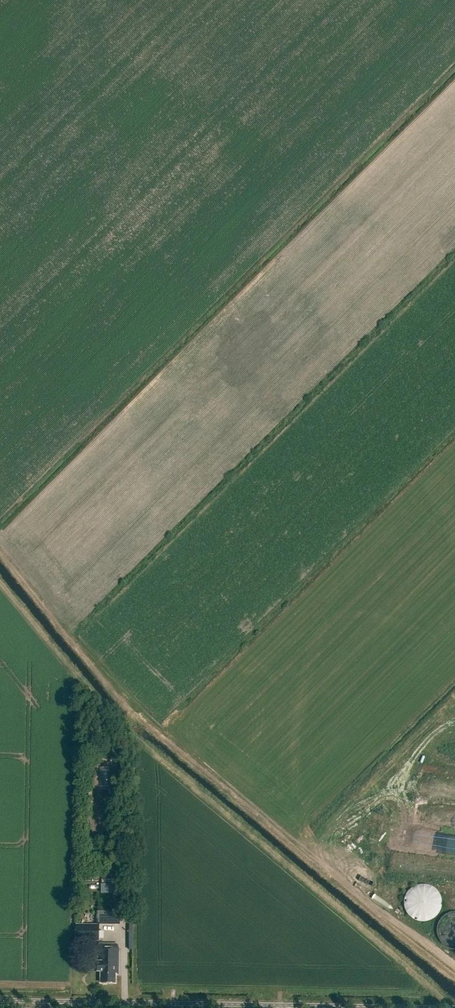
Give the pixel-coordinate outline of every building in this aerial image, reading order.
[(105,880),(105,889),(113,889),(113,886),(117,886),(115,882),(114,882),(114,880),(105,880)] [(441,908),(442,902),(441,897),(438,893),(435,889),(430,886),(425,885),(420,885),(415,886),(410,889),(407,893),(405,898),(404,904),(405,909),(407,914),(411,918),(416,921),(421,922),(426,922),(432,920),(436,917),(439,913),(441,908)] [(119,925),(119,912),(99,912),(98,924),(119,925)] [(437,932),(438,937),(440,942),(444,946),(448,948),(453,950),(454,950),(454,913),(453,913),(448,914),(443,917),(440,921),(438,926),(437,932)] [(100,924),(76,924),(76,941),(100,941),(100,924)] [(98,972),(101,972),(101,983),(115,983),(116,975),(118,975),(119,949),(98,949),(98,972)]
